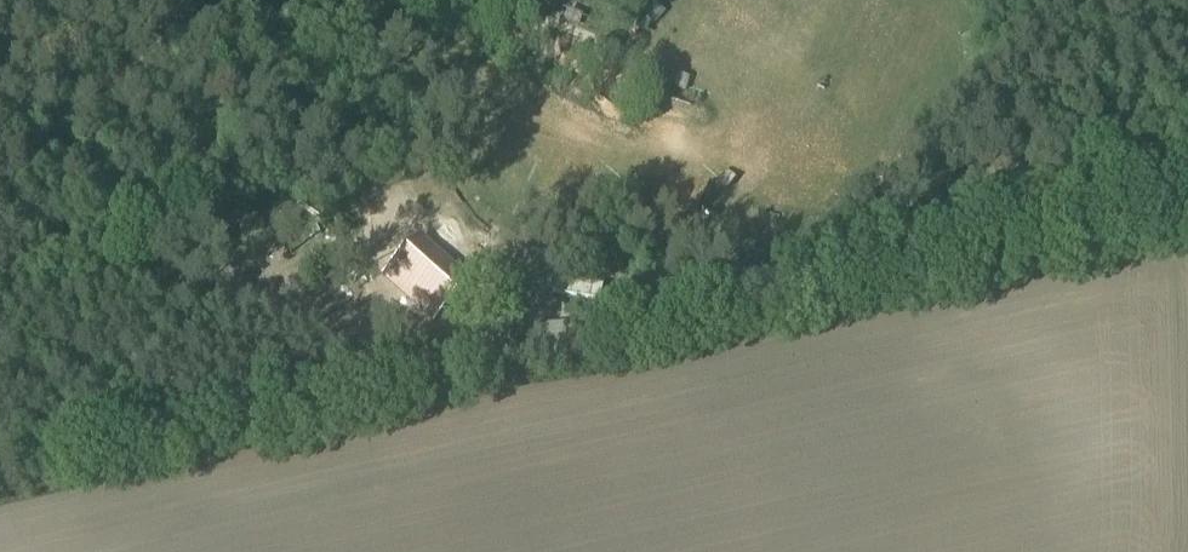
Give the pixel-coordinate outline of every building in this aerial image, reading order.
[(761,214),(758,226),(775,230),(778,218),(761,214)] [(467,309),(490,266),(432,236),(409,279),(467,309)]
